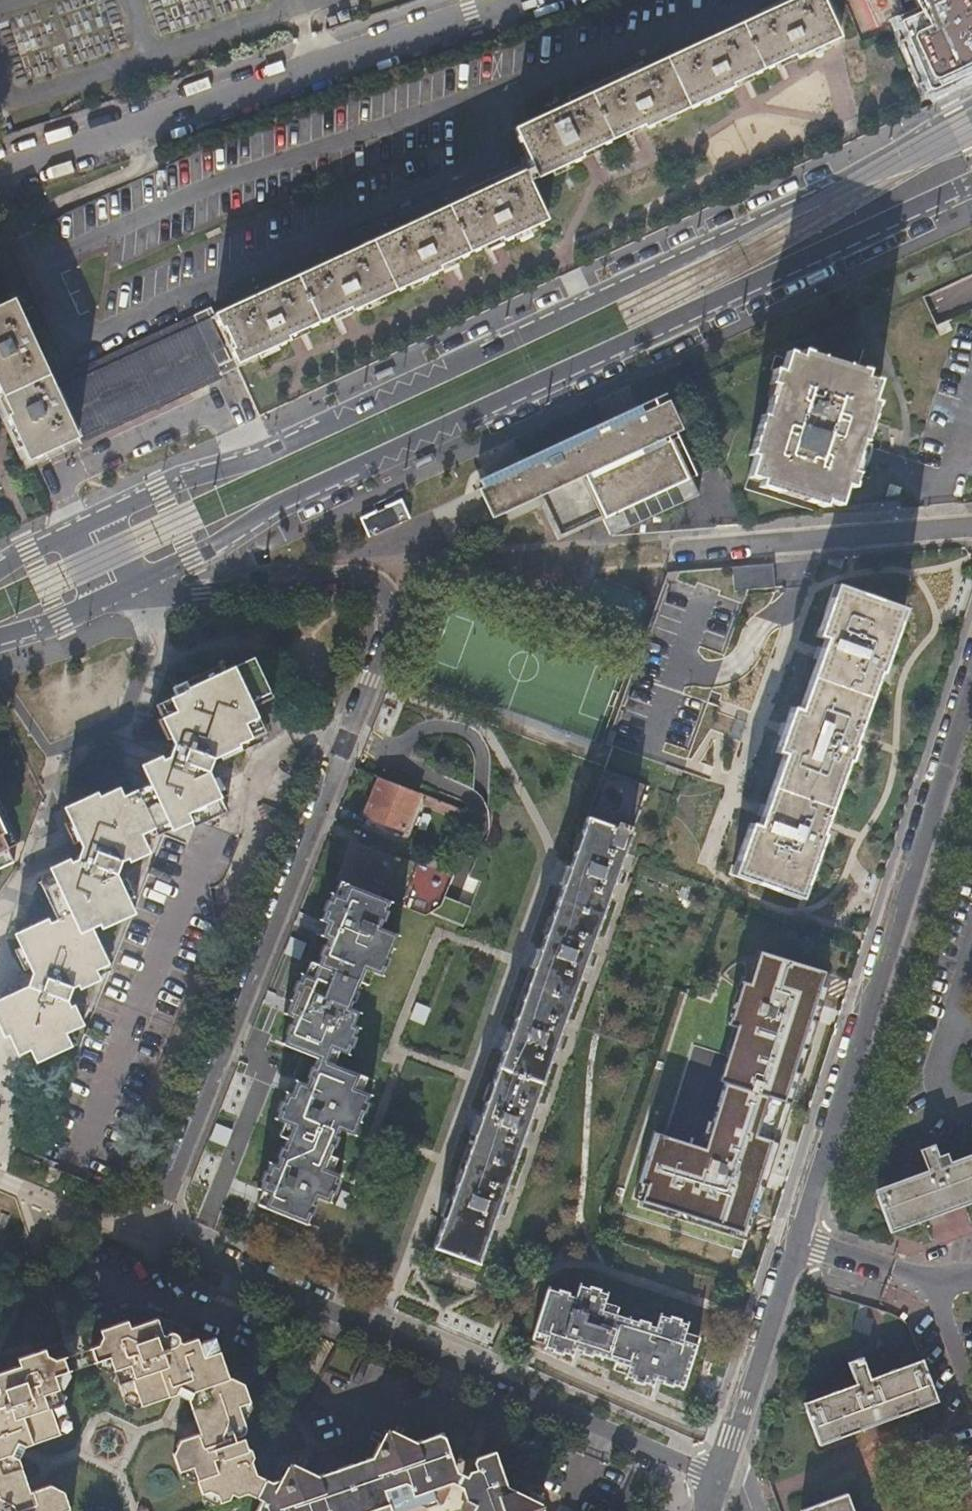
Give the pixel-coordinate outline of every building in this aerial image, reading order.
[(221,374),(257,357),(257,355),(290,340),(289,338),(349,310),(350,311),(440,269),(439,267),(488,244),(501,238),(502,240),(546,219),(529,181),(583,156),(581,152),(642,124),(644,127),(733,86),(731,82),(793,54),(794,57),(838,37),(822,0),(787,0),(515,128),(532,166),(422,217),(215,314),(212,308),(194,316),(197,322),(219,368),(221,374)] [(121,21),(22,21),(22,34),(8,34),(9,62),(122,62),(121,21)] [(77,378),(56,388),(15,300),(0,307),(0,408),(26,465),(204,384),(201,376),(219,368),(197,322),(77,378)] [(854,471),(862,439),(861,439),(870,398),(865,396),(870,376),(857,373),(857,367),(791,351),(790,358),(777,355),(772,376),(763,373),(760,388),(765,389),(758,421),(753,420),(745,460),(751,462),(746,482),(759,485),(758,490),(822,506),(824,500),(838,503),(843,484),(851,485),(854,471)] [(476,482),(478,488),(662,403),(674,428),(679,425),(664,395),(476,482)] [(662,403),(478,488),(490,513),(581,470),(584,477),(604,519),(686,482),(697,477),(674,428),(662,403)] [(870,441),(862,439),(854,471),(862,473),(870,441)] [(581,470),(490,513),(493,519),(584,477),(581,470)] [(604,519),(613,535),(694,499),(686,482),(604,519)] [(750,823),(746,835),(733,873),(801,897),(824,833),(821,832),(848,759),(850,760),(855,746),(852,745),(879,671),(882,673),(904,608),(836,584),(817,635),(825,637),(799,709),(792,707),(776,751),(784,753),(758,826),(750,823)] [(54,910),(57,917),(49,920),(47,916),(14,932),(33,972),(28,984),(0,998),(0,1030),(3,1037),(8,1035),(18,1054),(30,1048),(36,1061),(71,1045),(67,1036),(81,1030),(69,1003),(74,990),(100,977),(98,972),(104,969),(108,960),(93,929),(101,925),(103,930),(124,920),(131,902),(118,875),(124,860),(151,847),(145,833),(191,811),(198,825),(231,810),(211,769),(215,757),(240,746),(239,744),(265,732),(253,706),(272,697),(253,657),(222,671),(219,665),(172,687),(176,696),(156,705),(162,718),(158,721),(167,741),(171,739),(174,745),(170,757),(164,759),(162,755),(140,765),(149,783),(123,795),(119,786),(99,795),(96,790),(63,806),(82,846),(77,858),(72,861),(70,856),(49,866),(53,875),(40,881),(54,910)] [(12,861),(6,848),(18,842),(2,807),(34,792),(0,720),(0,867),(12,861)] [(647,784),(603,769),(572,855),(434,1247),(478,1263),(509,1177),(632,832),(630,831),(647,784)] [(421,793),(380,777),(365,815),(406,831),(421,793)] [(424,802),(461,817),(464,810),(464,809),(427,795),(424,802)] [(338,880),(340,880),(379,896),(395,858),(353,843),(338,880)] [(379,896),(340,880),(335,893),(332,892),(329,901),(326,900),(322,910),(325,911),(321,920),(327,922),(321,936),(328,939),(325,946),(323,945),(318,956),(321,957),(318,964),(311,961),(305,974),(303,973),(299,981),(298,980),(294,991),(295,991),(286,1014),(296,1018),(293,1025),(289,1023),(285,1034),(289,1036),(285,1044),(319,1057),(315,1067),(312,1065),(307,1076),(311,1077),(308,1084),(298,1080),(293,1094),(288,1092),(285,1101),(282,1100),(277,1111),(280,1112),(277,1119),(285,1122),(281,1134),(287,1137),(284,1145),(281,1145),(277,1154),(280,1156),(277,1163),(272,1161),(268,1169),(265,1168),(260,1180),(263,1181),(260,1188),(264,1190),(258,1203),(307,1223),(311,1214),(313,1215),(318,1203),(315,1202),(318,1196),(329,1200),(333,1192),(336,1193),(340,1182),(337,1181),(340,1172),(332,1169),(336,1157),(329,1154),(333,1145),(335,1146),(339,1135),(337,1134),(340,1128),(354,1133),(363,1112),(367,1114),(371,1102),(367,1101),(371,1093),(363,1089),(368,1076),(335,1062),(340,1049),(348,1052),(351,1045),(354,1046),(358,1035),(356,1035),(359,1026),(355,1024),(360,1010),(356,1009),(358,1003),(356,1002),(361,991),(358,990),(361,981),(370,984),(375,971),(381,974),(384,967),(387,968),(392,958),(389,956),(398,933),(381,926),(383,921),(386,922),(391,910),(388,909),(391,901),(379,896)] [(725,1081),(704,1147),(654,1131),(634,1196),(641,1198),(639,1204),(747,1238),(799,1072),(793,1070),(801,1047),(807,1049),(816,1021),(809,1019),(824,971),(759,951),(742,1005),(735,1003),(728,1023),(742,1028),(732,1057),(727,1055),(719,1079),(725,1081)] [(940,1164),(932,1143),(918,1149),(925,1169),(874,1188),(889,1230),(971,1200),(971,1152),(940,1164)] [(574,1296),(571,1295),(567,1293),(568,1290),(557,1287),(556,1290),(549,1288),(534,1338),(545,1341),(544,1344),(552,1347),(551,1349),(563,1353),(563,1350),(573,1353),(575,1346),(582,1349),(581,1352),(593,1356),(594,1352),(616,1359),(613,1366),(625,1370),(623,1375),(630,1377),(630,1379),(641,1383),(642,1381),(652,1384),(654,1377),(661,1379),(660,1382),(671,1386),(672,1383),(682,1386),(698,1336),(684,1331),(687,1322),(679,1319),(680,1317),(668,1313),(667,1316),(658,1313),(654,1325),(647,1323),(648,1321),(636,1317),(635,1320),(613,1313),(615,1306),(604,1302),(605,1298),(598,1295),(599,1293),(587,1289),(586,1292),(577,1289),(574,1296)] [(254,1496),(264,1476),(261,1475),(256,1476),(251,1460),(253,1455),(251,1449),(246,1446),(244,1438),(237,1440),(235,1435),(240,1433),(241,1430),(234,1405),(245,1401),(236,1374),(225,1378),(214,1344),(204,1340),(196,1342),(194,1337),(179,1342),(175,1340),(174,1337),(172,1334),(171,1333),(169,1332),(166,1332),(163,1332),(161,1334),(159,1337),(155,1335),(157,1330),(152,1316),(125,1324),(122,1318),(95,1327),(97,1333),(93,1341),(87,1343),(93,1360),(106,1356),(111,1369),(112,1373),(109,1379),(116,1383),(120,1396),(126,1393),(135,1397),(138,1405),(173,1393),(174,1390),(186,1396),(186,1397),(197,1432),(177,1439),(170,1453),(176,1470),(190,1466),(195,1479),(200,1493),(205,1491),(215,1495),(218,1501),(245,1492),(254,1496)] [(68,1507),(62,1490),(48,1484),(29,1491),(17,1458),(9,1454),(15,1442),(24,1445),(58,1433),(55,1425),(59,1417),(66,1415),(61,1402),(64,1395),(58,1392),(56,1388),(52,1376),(66,1371),(59,1353),(54,1355),(44,1352),(42,1346),(15,1356),(17,1362),(0,1369),(0,1510),(59,1510),(68,1507)] [(106,1356),(93,1360),(95,1365),(107,1371),(111,1369),(106,1356)] [(934,1400),(919,1359),(867,1379),(860,1357),(845,1363),(853,1384),(802,1404),(817,1445),(934,1400)] [(52,1376),(56,1388),(62,1385),(67,1374),(66,1371),(52,1376)] [(126,1393),(120,1396),(125,1410),(138,1405),(135,1397),(126,1393)] [(55,1425),(58,1433),(71,1429),(66,1415),(59,1417),(55,1425)] [(260,1499),(254,1510),(364,1510),(365,1510),(386,1504),(389,1510),(406,1510),(408,1508),(417,1505),(422,1507),(435,1503),(431,1489),(450,1482),(456,1471),(442,1432),(414,1441),(389,1429),(383,1431),(371,1456),(319,1474),(292,1461),(286,1464),(279,1478),(272,1481),(270,1481),(260,1499)] [(542,1507),(539,1500),(506,1484),(495,1453),(472,1461),(475,1468),(467,1471),(466,1475),(459,1487),(463,1498),(473,1503),(470,1510),(540,1510),(542,1507)] [(190,1466),(176,1470),(178,1475),(190,1481),(195,1479),(190,1466)] [(466,1475),(456,1471),(450,1482),(459,1487),(466,1475)] [(272,1481),(264,1476),(254,1496),(260,1499),(270,1481),(272,1481)] [(441,1501),(450,1482),(431,1489),(435,1503),(441,1501)] [(630,1487),(618,1492),(614,1504),(617,1510),(643,1510),(647,1503),(641,1492),(630,1487)] [(204,1506),(218,1501),(215,1495),(205,1491),(200,1493),(204,1506)] [(843,1494),(798,1510),(849,1510),(843,1494)] [(463,1498),(459,1509),(464,1510),(470,1510),(473,1503),(463,1498)]
